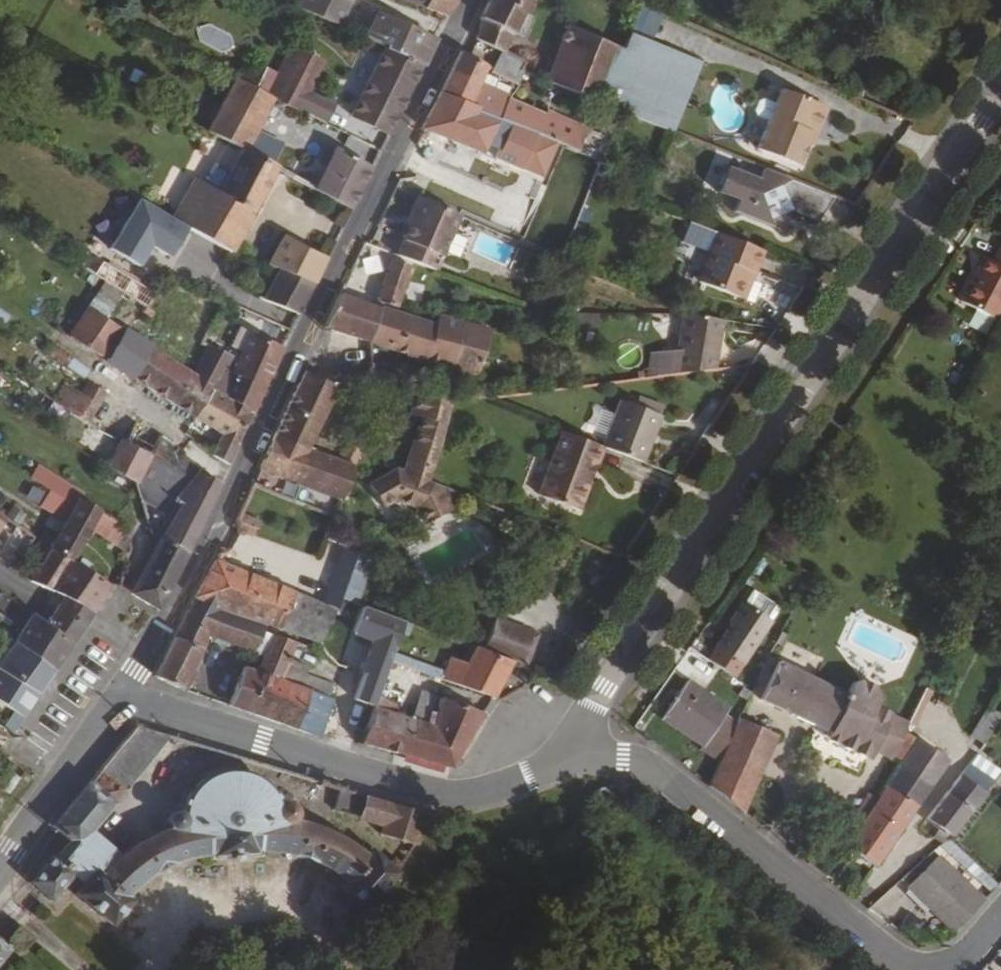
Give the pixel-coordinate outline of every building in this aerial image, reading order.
[(296,14),(332,32),(336,25),(349,0),(304,0),(296,14)] [(381,2),(424,18),(432,0),(381,0),(381,2)] [(424,18),(444,27),(457,0),(432,0),(424,18)] [(478,28),(474,50),(499,62),(516,27),(523,30),(534,6),(529,3),(531,0),(491,0),(478,28)] [(362,46),(419,76),(432,51),(374,24),(372,28),(365,40),(362,46)] [(622,60),(582,43),(567,35),(548,77),(537,72),(531,84),(559,96),(598,114),(607,94),(609,87),(622,60)] [(699,74),(630,43),(622,60),(609,87),(607,94),(598,114),(617,120),(673,142),(699,74)] [(362,98),(349,125),(385,144),(419,76),(362,46),(356,59),(376,69),(368,84),(354,76),(352,81),(344,76),(340,84),(362,98)] [(317,71),(294,57),(267,108),(272,111),(282,114),(293,120),(294,117),(321,130),(328,116),(301,103),(317,71)] [(522,73),(500,62),(490,80),(516,92),(521,81),(519,79),(522,73)] [(478,92),(485,76),(467,66),(459,63),(438,103),(468,116),(475,119),(474,121),(493,129),(498,130),(522,140),(547,150),(555,130),(528,118),(506,109),(508,105),(478,92)] [(267,108),(233,91),(205,141),(242,162),(274,179),(348,219),(368,178),(333,160),(316,191),(311,187),(313,183),(312,177),(253,146),(265,123),(272,111),(267,108)] [(767,131),(756,160),(797,177),(806,155),(810,145),(818,142),(825,124),(822,117),(780,100),(774,115),(767,131)] [(468,116),(438,103),(420,140),(479,163),(484,153),(521,170),(518,179),(531,185),(547,150),(522,140),(498,130),(493,129),(491,134),(471,125),(474,121),(475,119),(468,116)] [(756,127),(767,131),(774,115),(763,110),(757,112),(754,121),(756,127)] [(557,126),(530,115),(528,118),(555,130),(557,126)] [(810,145),(806,155),(811,158),(815,147),(818,142),(810,145)] [(185,237),(227,262),(274,179),(242,162),(217,204),(194,190),(171,228),(185,237)] [(827,208),(830,207),(760,178),(756,190),(723,177),(714,200),(735,209),(730,221),(779,240),(782,233),(772,217),(763,221),(755,199),(775,192),(786,216),(814,229),(827,208)] [(167,266),(185,237),(171,228),(137,208),(107,258),(136,275),(149,255),(167,266)] [(432,282),(456,228),(418,211),(395,266),(432,282)] [(752,282),(760,260),(715,242),(696,291),(734,306),(745,280),(752,282)] [(273,278),(308,296),(323,269),(282,246),(266,273),(273,278)] [(1000,318),(1000,252),(993,268),(983,264),(960,308),(997,327),(1000,318)] [(401,293),(407,296),(413,280),(390,269),(372,311),(381,316),(405,325),(418,322),(423,309),(397,303),(401,293)] [(308,296),(273,278),(259,308),(294,326),(308,296)] [(734,306),(741,309),(752,282),(745,280),(734,306)] [(366,354),(380,320),(337,304),(322,338),(366,354)] [(85,318),(67,346),(98,368),(118,337),(99,325),(85,318)] [(366,354),(449,383),(473,383),(485,346),(432,329),(430,337),(380,320),(366,354)] [(564,321),(565,334),(595,333),(595,320),(564,321)] [(711,381),(720,328),(682,321),(675,358),(654,364),(653,389),(670,386),(711,381)] [(193,389),(210,399),(249,419),(277,358),(250,346),(227,387),(221,384),(228,370),(214,360),(221,346),(207,339),(199,353),(207,357),(193,382),(191,386),(193,389)] [(193,389),(191,386),(193,382),(124,341),(104,372),(151,403),(152,402),(193,427),(210,399),(193,389)] [(653,389),(654,364),(649,366),(643,390),(653,389)] [(311,365),(304,381),(325,392),(333,376),(311,365)] [(396,381),(368,378),(361,401),(389,405),(394,405),(396,390),(396,381)] [(325,392),(304,381),(272,445),(305,459),(306,458),(320,430),(328,414),(337,398),(325,392)] [(96,415),(80,403),(81,401),(74,396),(72,399),(61,392),(50,407),(87,433),(96,415)] [(81,401),(80,403),(96,415),(103,404),(86,394),(81,401)] [(225,474),(249,419),(210,399),(193,427),(218,443),(210,464),(225,474)] [(415,451),(403,482),(395,479),(369,494),(381,516),(393,509),(416,518),(424,533),(446,520),(441,512),(456,503),(427,491),(439,460),(449,409),(438,408),(429,408),(415,406),(413,427),(425,428),(415,451)] [(628,417),(652,426),(655,417),(632,408),(628,417)] [(612,411),(595,458),(637,473),(654,427),(612,411)] [(323,465),(336,438),(320,430),(306,458),(311,460),(317,463),(323,465)] [(157,446),(135,435),(124,453),(146,466),(157,446)] [(584,475),(589,477),(595,458),(555,444),(532,506),(573,521),(583,490),(580,488),(584,475)] [(305,459),(272,445),(256,478),(297,494),(311,460),(306,458),(305,459)] [(186,466),(186,460),(157,446),(146,466),(174,481),(186,466)] [(186,466),(174,481),(146,466),(124,453),(119,451),(105,477),(128,491),(133,495),(137,508),(164,522),(154,543),(183,561),(216,493),(207,488),(198,478),(186,466)] [(359,459),(344,453),(336,471),(352,477),(359,459)] [(311,460),(297,494),(339,511),(352,477),(336,471),(323,465),(317,463),(311,460)] [(31,479),(25,490),(42,500),(49,489),(31,479)] [(49,489),(42,500),(43,501),(57,509),(69,517),(74,509),(73,503),(49,489)] [(37,577),(48,558),(68,570),(86,538),(125,558),(121,538),(106,529),(74,509),(69,517),(57,509),(43,501),(33,516),(60,533),(51,550),(41,546),(27,570),(28,570),(37,577)] [(452,517),(447,508),(441,512),(446,520),(452,517)] [(6,509),(0,518),(0,527),(13,537),(23,542),(33,526),(6,509)] [(260,544),(265,532),(236,519),(230,532),(233,542),(260,544)] [(31,549),(23,542),(13,537),(7,546),(25,559),(31,549)] [(145,549),(153,553),(128,602),(155,619),(183,561),(154,543),(150,540),(145,549)] [(34,630),(28,626),(10,652),(50,683),(106,594),(68,570),(48,558),(37,577),(28,570),(27,570),(17,587),(60,610),(54,619),(44,617),(34,630)] [(331,615),(211,569),(190,608),(265,638),(269,640),(312,653),(331,615)] [(358,583),(347,578),(335,606),(347,611),(358,583)] [(752,599),(778,616),(786,603),(760,586),(752,599)] [(752,599),(714,655),(741,672),(778,616),(752,599)] [(190,608),(150,685),(181,701),(190,681),(185,679),(203,646),(247,662),(256,642),(263,644),(265,638),(190,608)] [(350,708),(369,715),(382,679),(383,676),(385,671),(389,664),(397,643),(402,631),(361,616),(351,641),(371,649),(359,681),(360,681),(350,708)] [(491,627),(478,660),(506,670),(516,674),(528,641),(491,627)] [(402,631),(397,643),(404,646),(409,634),(402,631)] [(224,716),(313,748),(315,741),(327,711),(274,692),(279,677),(298,683),(308,660),(265,649),(252,676),(249,684),(238,681),(224,716)] [(50,683),(10,652),(0,665),(0,713),(21,726),(50,683)] [(464,673),(446,667),(440,681),(389,664),(385,671),(437,689),(485,706),(506,670),(478,660),(471,657),(464,673)] [(826,736),(843,701),(774,670),(757,706),(826,738),(826,736)] [(356,751),(445,775),(476,721),(434,707),(429,720),(423,718),(427,705),(413,700),(408,714),(403,728),(385,723),(390,711),(401,714),(412,686),(383,676),(382,679),(369,715),(356,751)] [(706,745),(703,750),(720,759),(739,723),(726,717),(729,711),(690,685),(664,720),(706,745)] [(856,686),(848,690),(843,701),(872,714),(877,704),(873,694),(856,686)] [(887,722),(872,714),(843,701),(826,736),(837,741),(833,752),(866,767),(870,759),(887,722)] [(1000,720),(1000,715),(990,708),(973,735),(985,743),(1000,720)] [(741,807),(778,736),(742,717),(739,723),(720,759),(708,782),(741,807)] [(885,761),(902,728),(887,722),(870,759),(883,765),(885,761)] [(837,741),(826,736),(826,738),(822,747),(833,752),(837,741)] [(387,893),(383,892),(391,884),(381,876),(372,883),(364,874),(359,879),(345,867),(308,847),(291,840),(294,837),(296,826),(291,817),(283,817),(277,820),(275,808),(264,796),(252,785),(246,782),(238,782),(220,782),(203,793),(193,801),(189,809),(187,819),(187,829),(180,823),(171,822),(165,826),(164,834),(166,840),(169,844),(156,847),(147,850),(126,863),(119,870),(89,844),(120,805),(103,792),(138,743),(127,740),(47,843),(64,856),(52,871),(48,870),(26,898),(44,913),(66,887),(78,898),(70,908),(108,938),(124,918),(117,911),(138,891),(155,879),(183,871),(206,868),(207,874),(250,871),(253,865),(303,878),(338,904),(334,909),(360,928),(387,893)] [(899,768),(845,846),(875,866),(950,761),(918,741),(899,768)] [(992,801),(963,779),(931,821),(960,843),(992,801)] [(373,837),(371,849),(400,859),(415,825),(355,806),(347,827),(373,837)] [(912,887),(956,930),(986,900),(942,857),(912,887)]
